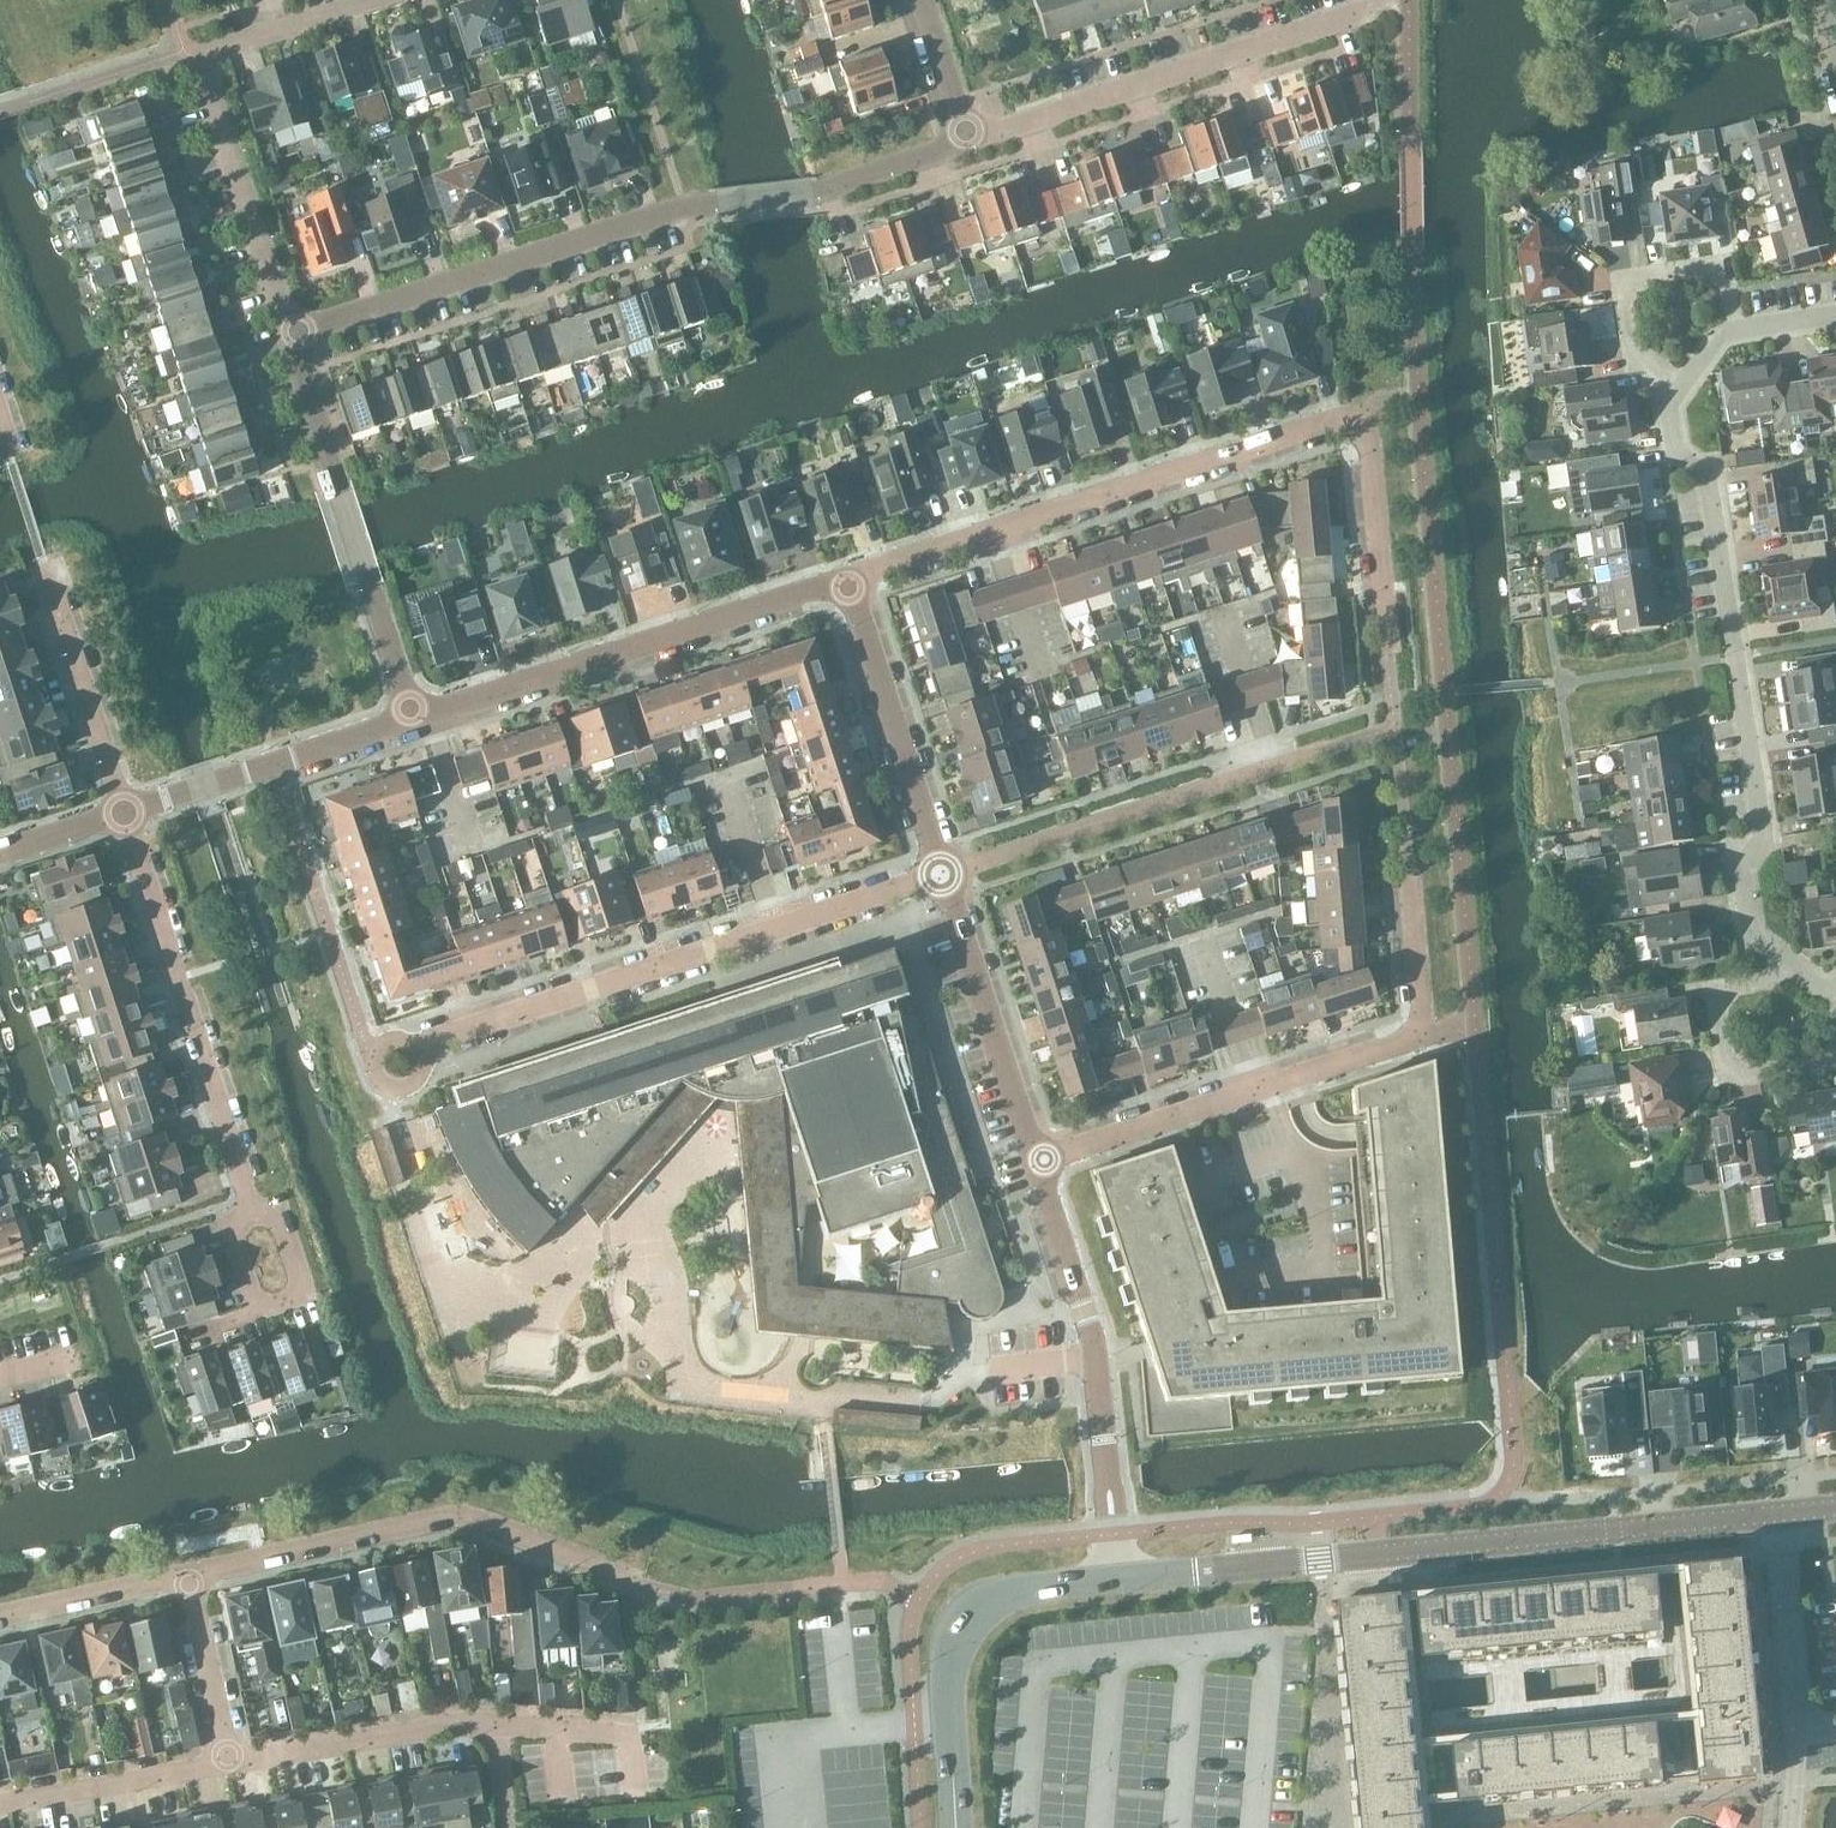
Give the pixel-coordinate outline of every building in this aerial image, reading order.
[(501,0),(490,0),(483,2),(484,5),(471,9),(470,6),(457,11),(469,50),(488,44),(492,55),(510,49),(508,42),(521,38),(515,17),(508,20),(501,0)] [(572,0),(537,0),(541,12),(536,13),(547,47),(592,32),(582,0),(576,0),(572,1),(572,0)] [(811,19),(823,16),(865,2),(864,0),(805,0),(811,19)] [(1072,33),(1061,0),(1033,0),(1046,41),(1072,33)] [(1097,24),(1090,0),(1061,0),(1072,33),(1097,24)] [(1121,17),(1116,0),(1090,0),(1097,24),(1121,17)] [(1149,19),(1143,0),(1116,0),(1121,17),(1145,9),(1148,20),(1149,19)] [(1170,0),(1143,0),(1149,19),(1174,12),(1170,0)] [(1198,4),(1197,0),(1170,0),(1174,12),(1198,4)] [(1705,0),(1668,0),(1674,21),(1692,16),(1700,42),(1758,26),(1756,19),(1759,13),(1755,0),(1708,0),(1706,1),(1705,0)] [(865,2),(823,16),(831,42),(873,28),(865,2)] [(1595,22),(1583,29),(1589,39),(1601,32),(1595,22)] [(442,92),(442,93),(460,88),(450,55),(433,60),(425,34),(414,38),(412,32),(404,27),(396,30),(392,38),(397,55),(395,56),(396,60),(389,63),(397,87),(422,79),(428,96),(442,92)] [(815,43),(800,49),(805,63),(820,58),(815,43)] [(350,46),(317,56),(332,103),(356,95),(358,102),(354,103),(363,130),(391,121),(383,96),(371,59),(356,64),(350,46)] [(848,92),(890,78),(880,50),(838,64),(839,66),(828,70),(837,96),(848,92)] [(820,58),(805,63),(793,67),(798,81),(825,72),(820,58)] [(274,134),(308,123),(290,65),(255,76),(261,92),(245,98),(256,132),(272,127),(274,134)] [(558,66),(544,71),(550,89),(557,87),(564,85),(558,66)] [(1310,91),(1324,134),(1364,121),(1359,106),(1372,102),(1363,74),(1349,79),(1357,102),(1345,106),(1337,83),(1310,91)] [(890,78),(848,92),(857,118),(899,103),(890,78)] [(564,85),(557,87),(564,108),(586,101),(580,80),(564,85)] [(550,89),(545,91),(555,123),(567,119),(564,108),(557,87),(550,89)] [(488,90),(471,95),(476,112),(493,107),(488,90)] [(1288,114),(1263,123),(1271,151),(1324,134),(1310,91),(1284,100),(1288,114)] [(543,94),(528,99),(533,114),(538,132),(554,127),(548,109),(543,94)] [(455,105),(453,105),(457,118),(475,112),(470,100),(468,101),(455,105)] [(103,141),(145,127),(143,120),(155,116),(153,109),(140,113),(137,103),(95,117),(103,141)] [(581,136),(572,139),(578,159),(575,160),(584,187),(600,182),(599,178),(629,168),(620,141),(623,139),(617,121),(598,127),(595,116),(576,122),(581,136)] [(1206,125),(1224,179),(1251,170),(1232,116),(1206,125)] [(830,140),(846,134),(841,121),(825,126),(830,140)] [(1756,121),(1743,125),(1747,140),(1760,136),(1756,121)] [(35,123),(23,127),(27,139),(39,135),(35,123)] [(1262,123),(1249,128),(1254,144),(1267,139),(1262,123)] [(1167,185),(1219,168),(1206,125),(1179,134),(1186,158),(1174,162),(1172,153),(1158,157),(1167,185)] [(111,164),(153,151),(150,144),(163,140),(160,132),(148,136),(145,127),(103,141),(111,164)] [(571,187),(565,168),(553,132),(530,139),(534,149),(506,158),(522,207),(557,195),(556,192),(571,187)] [(1701,135),(1704,157),(1720,155),(1717,132),(1701,135)] [(1767,172),(1753,176),(1756,186),(1809,171),(1806,161),(1800,141),(1797,132),(1759,142),(1767,172)] [(413,168),(403,137),(387,143),(397,173),(413,168)] [(118,188),(160,174),(157,165),(170,161),(167,153),(155,157),(153,151),(111,164),(118,188)] [(1114,202),(1167,185),(1158,157),(1132,165),(1128,151),(1101,160),(1114,202)] [(1652,179),(1649,154),(1634,156),(1638,181),(1652,179)] [(54,156),(37,161),(41,173),(58,168),(54,156)] [(274,156),(263,159),(266,169),(277,165),(274,156)] [(1713,156),(1694,159),(1697,180),(1703,179),(1716,177),(1713,156)] [(1117,211),(1114,202),(1101,160),(1074,169),(1078,183),(1066,187),(1052,191),(1061,219),(1064,228),(1117,211)] [(472,168),(471,165),(467,163),(454,167),(452,171),(453,175),(435,180),(438,189),(443,205),(450,226),(455,224),(460,227),(474,222),(473,218),(500,210),(485,164),(472,168)] [(1628,241),(1622,198),(1637,195),(1632,166),(1601,170),(1605,194),(1583,198),(1587,228),(1594,227),(1597,246),(1628,241)] [(1809,171),(1756,186),(1758,196),(1773,192),(1775,200),(1777,207),(1816,196),(1814,190),(1809,171)] [(126,211),(168,197),(160,174),(118,188),(126,211)] [(75,176),(68,178),(70,186),(78,183),(75,176)] [(383,252),(415,242),(405,210),(421,205),(411,176),(385,184),(390,199),(368,206),(383,252)] [(1721,176),(1716,177),(1703,179),(1704,189),(1662,195),(1669,243),(1717,236),(1712,205),(1725,203),(1721,176)] [(996,194),(1013,247),(1040,239),(1023,185),(1004,191),(996,194)] [(438,189),(426,193),(431,209),(443,205),(438,189)] [(313,275),(347,264),(338,237),(354,231),(341,190),(309,201),(315,219),(296,225),(313,275)] [(1740,190),(1724,195),(1728,209),(1744,204),(1740,190)] [(1039,195),(1048,223),(1061,219),(1052,191),(1039,195)] [(986,256),(1013,247),(996,194),(969,203),(973,216),(948,225),(956,252),(982,244),(986,256)] [(1781,222),(1767,226),(1769,233),(1770,236),(1823,221),(1822,218),(1816,196),(1777,207),(1781,222)] [(134,234),(175,220),(173,214),(185,210),(183,202),(171,206),(168,197),(126,211),(134,234)] [(917,219),(891,228),(908,281),(936,273),(934,267),(946,263),(942,250),(941,251),(929,255),(925,243),(917,219)] [(141,257),(183,244),(175,220),(134,234),(141,257)] [(1823,221),(1770,236),(1773,246),(1775,245),(1783,275),(1796,271),(1824,263),(1820,250),(1830,247),(1823,221)] [(1176,225),(1166,228),(1170,242),(1181,238),(1176,225)] [(939,244),(952,240),(948,226),(934,230),(937,239),(939,244)] [(1562,276),(1560,260),(1569,247),(1540,226),(1522,251),(1530,304),(1577,297),(1573,274),(1562,276)] [(857,255),(843,260),(852,287),(878,279),(881,290),(908,281),(891,228),(864,237),(869,251),(857,255)] [(1123,229),(1108,234),(1116,260),(1131,255),(1123,229)] [(937,239),(925,243),(929,255),(941,251),(939,245),(939,244),(937,239)] [(139,283),(149,280),(190,267),(188,260),(201,256),(198,249),(186,253),(183,244),(141,257),(132,260),(139,283)] [(1310,298),(1326,294),(1318,266),(1303,270),(1310,298)] [(156,304),(198,290),(196,283),(208,279),(206,272),(193,276),(190,267),(149,280),(156,304)] [(731,269),(717,272),(723,294),(737,291),(731,269)] [(106,270),(94,274),(99,289),(111,285),(106,270)] [(712,286),(698,290),(695,280),(684,284),(680,271),(669,275),(673,287),(666,289),(683,343),(685,342),(681,331),(708,322),(708,321),(722,317),(712,286)] [(683,343),(666,289),(656,293),(652,280),(642,284),(646,296),(639,298),(656,352),(683,343)] [(656,352),(639,298),(632,300),(628,288),(618,291),(622,304),(611,307),(625,349),(652,341),(655,352),(656,352)] [(986,289),(970,294),(974,306),(989,301),(986,289)] [(164,327),(206,313),(198,290),(156,304),(164,327)] [(571,367),(598,358),(584,316),(577,318),(573,307),(563,310),(567,322),(557,325),(571,367)] [(598,358),(625,349),(611,307),(584,316),(598,358)] [(1301,342),(1290,307),(1258,318),(1269,352),(1253,357),(1265,394),(1315,377),(1303,341),(1301,342)] [(171,350),(213,337),(211,330),(223,326),(221,318),(208,322),(206,313),(164,327),(171,350)] [(1159,314),(1145,319),(1150,336),(1164,331),(1159,314)] [(1567,327),(1565,314),(1525,320),(1530,350),(1542,348),(1545,365),(1546,373),(1533,375),(1535,391),(1578,384),(1576,369),(1589,367),(1585,343),(1590,342),(1588,324),(1567,327)] [(571,367),(557,325),(550,327),(546,315),(536,318),(540,330),(529,334),(543,376),(571,367)] [(543,376),(529,334),(523,336),(519,324),(508,327),(512,339),(502,343),(520,396),(521,396),(517,385),(543,376)] [(859,326),(841,331),(845,342),(862,337),(859,326)] [(1098,333),(1086,337),(1090,350),(1103,346),(1098,333)] [(179,373),(221,360),(218,353),(231,349),(228,342),(216,346),(213,337),(171,350),(179,373)] [(492,405),(475,352),(468,354),(464,341),(453,345),(457,357),(447,360),(461,403),(487,394),(491,405),(492,405)] [(492,405),(520,396),(502,343),(475,352),(492,405)] [(1223,356),(1221,349),(1188,360),(1206,414),(1238,403),(1233,386),(1250,380),(1241,351),(1223,356)] [(461,403),(447,360),(440,363),(437,350),(426,354),(430,366),(420,369),(434,411),(461,403)] [(1835,405),(1835,357),(1809,361),(1813,390),(1799,392),(1800,397),(1804,424),(1806,436),(1821,434),(1819,422),(1830,420),(1828,406),(1835,405)] [(186,397),(228,383),(225,374),(238,370),(235,363),(223,367),(221,360),(179,373),(186,397)] [(434,411),(420,369),(410,373),(406,360),(395,364),(399,376),(393,378),(406,420),(434,411)] [(1785,399),(1780,365),(1752,370),(1759,417),(1775,415),(1777,431),(1804,426),(1804,424),(1800,397),(1785,399)] [(406,420),(393,378),(386,380),(382,368),(371,371),(375,384),(365,387),(379,429),(406,420)] [(692,370),(682,373),(686,385),(688,384),(689,383),(696,381),(692,370)] [(984,370),(972,374),(976,386),(988,382),(984,370)] [(1080,454),(1113,443),(1108,428),(1123,423),(1106,370),(1079,379),(1083,391),(1062,398),(1080,454)] [(1743,420),(1759,417),(1752,370),(1723,374),(1732,433),(1745,431),(1743,420)] [(1187,401),(1177,371),(1160,377),(1159,373),(1154,375),(1150,372),(1145,372),(1136,374),(1133,378),(1130,382),(1126,384),(1142,434),(1175,423),(1170,407),(1187,401)] [(379,429),(365,387),(358,389),(354,377),(344,380),(348,393),(337,396),(350,438),(379,429)] [(194,420),(236,406),(234,400),(246,396),(244,388),(231,392),(228,383),(186,397),(194,420)] [(1589,445),(1632,438),(1627,408),(1613,397),(1609,383),(1566,390),(1571,419),(1587,431),(1589,445)] [(649,384),(638,388),(642,400),(648,398),(653,396),(649,384)] [(201,443),(243,430),(241,423),(254,419),(251,412),(239,416),(236,406),(194,420),(201,443)] [(1059,443),(1048,411),(1027,418),(1023,416),(1018,415),(1009,418),(1006,421),(1004,425),(998,427),(1014,476),(1049,464),(1043,448),(1059,443)] [(909,413),(895,417),(898,426),(911,421),(909,413)] [(927,418),(917,421),(922,437),(932,434),(927,418)] [(468,427),(457,431),(458,436),(470,432),(468,427)] [(209,466),(251,453),(248,444),(260,440),(258,433),(246,437),(243,430),(201,443),(209,466)] [(966,492),(1000,481),(984,430),(950,441),(953,450),(940,454),(951,490),(964,486),(966,492)] [(845,432),(833,435),(838,451),(850,447),(845,432)] [(889,517),(921,506),(915,485),(930,480),(914,433),(888,442),(892,454),(870,461),(889,517)] [(1541,443),(1523,446),(1525,463),(1543,460),(1541,443)] [(474,446),(462,449),(465,456),(476,452),(474,446)] [(1738,470),(1767,465),(1764,450),(1735,454),(1738,470)] [(251,453),(209,466),(217,491),(259,477),(251,453)] [(168,456),(159,460),(162,470),(171,467),(168,456)] [(430,456),(419,460),(422,470),(434,467),(430,456)] [(1616,473),(1613,456),(1567,463),(1570,483),(1589,480),(1594,513),(1642,506),(1637,470),(1616,473)] [(737,458),(722,462),(728,479),(742,474),(737,458)] [(1754,511),(1802,503),(1799,487),(1817,484),(1813,458),(1776,464),(1778,478),(1750,482),(1754,511)] [(834,474),(830,472),(824,472),(821,473),(816,477),(814,481),(804,484),(822,538),(857,527),(852,510),(867,505),(857,473),(841,478),(839,473),(834,474)] [(247,487),(238,490),(244,510),(253,507),(247,487)] [(1293,527),(1328,524),(1325,490),(1264,495),(1264,500),(1247,506),(1256,532),(1293,529),(1293,527)] [(770,496),(767,493),(761,493),(752,496),(748,499),(747,503),(742,505),(759,559),(792,548),(786,531),(804,526),(794,496),(777,501),(775,494),(770,496)] [(695,580),(731,567),(728,558),(742,554),(724,500),(704,507),(707,516),(677,526),(695,580)] [(1256,532),(1247,506),(1246,501),(1220,510),(1237,562),(1238,562),(1235,553),(1252,547),(1256,560),(1264,558),(1256,532)] [(1792,549),(1825,544),(1829,543),(1824,516),(1805,520),(1802,503),(1754,511),(1759,539),(1790,535),(1792,549)] [(1236,562),(1237,562),(1220,510),(1195,518),(1212,570),(1228,565),(1232,578),(1240,576),(1236,562)] [(1628,513),(1605,517),(1607,529),(1630,526),(1628,513)] [(1211,570),(1212,570),(1195,518),(1171,526),(1187,578),(1203,573),(1208,586),(1215,583),(1211,570)] [(1300,603),(1335,600),(1335,599),(1330,599),(1329,585),(1334,585),(1328,524),(1293,527),(1293,529),(1300,603)] [(1591,532),(1595,559),(1649,550),(1645,524),(1630,526),(1607,529),(1591,532)] [(1186,578),(1187,578),(1171,526),(1146,534),(1163,586),(1179,581),(1183,594),(1191,591),(1186,578)] [(655,552),(648,529),(611,541),(629,594),(659,584),(662,590),(681,584),(669,548),(655,552)] [(1162,586),(1163,586),(1146,534),(1121,542),(1135,585),(1151,579),(1155,593),(1163,590),(1162,586)] [(533,555),(527,538),(510,543),(516,561),(533,555)] [(1111,593),(1135,585),(1121,542),(1097,550),(1111,593)] [(1768,596),(1816,589),(1832,586),(1829,570),(1825,544),(1792,549),(1794,565),(1764,570),(1768,596)] [(1105,594),(1111,593),(1097,550),(1072,558),(1086,601),(1105,594)] [(1649,550),(1595,559),(1598,584),(1653,576),(1649,550)] [(1558,555),(1543,557),(1545,565),(1559,563),(1558,555)] [(578,559),(574,556),(569,556),(560,559),(557,562),(554,566),(550,568),(567,621),(600,611),(595,594),(612,589),(602,559),(585,564),(583,557),(578,559)] [(1060,609),(1086,601),(1072,558),(1046,566),(1048,570),(1033,575),(1043,604),(1057,600),(1060,609)] [(1548,582),(1568,578),(1566,564),(1546,567),(1548,582)] [(502,646),(517,641),(516,638),(535,632),(527,607),(541,602),(531,570),(516,575),(518,582),(482,593),(498,643),(501,642),(502,646)] [(1028,609),(1043,604),(1033,575),(1018,580),(1028,609)] [(1653,576),(1598,584),(1600,600),(1587,602),(1589,612),(1657,601),(1653,576)] [(19,613),(16,604),(10,606),(3,586),(0,587),(0,619),(19,613)] [(983,591),(992,620),(1008,616),(998,586),(983,591)] [(1768,596),(1772,622),(1803,618),(1805,634),(1835,629),(1835,614),(1834,603),(1819,605),(1816,589),(1768,596)] [(954,633),(992,620),(983,591),(969,596),(967,592),(909,611),(919,643),(953,632),(954,633)] [(1111,593),(1105,594),(1108,603),(1113,601),(1111,593)] [(457,602),(455,597),(421,608),(439,663),(473,651),(466,629),(482,624),(473,597),(457,602)] [(1305,663),(1341,660),(1335,600),(1300,603),(1305,662),(1305,663)] [(1268,601),(1260,603),(1264,616),(1272,613),(1268,601)] [(1657,601),(1589,612),(1590,623),(1605,620),(1619,618),(1622,634),(1661,628),(1657,601)] [(1553,618),(1569,616),(1567,604),(1551,607),(1553,618)] [(22,642),(15,623),(21,621),(19,613),(0,619),(0,649),(22,642)] [(1118,622),(1106,626),(1111,642),(1124,638),(1118,622)] [(1136,630),(1125,634),(1128,644),(1139,640),(1136,630)] [(1184,630),(1170,634),(1173,645),(1187,641),(1184,630)] [(977,704),(954,633),(953,632),(919,643),(938,701),(943,700),(947,714),(977,705),(977,704)] [(36,668),(34,659),(28,661),(22,642),(0,649),(0,679),(36,668)] [(759,686),(797,674),(821,666),(813,642),(771,656),(770,651),(750,658),(759,686)] [(1835,698),(1835,654),(1797,660),(1799,674),(1781,677),(1785,706),(1835,698)] [(48,655),(34,659),(36,668),(50,663),(48,655)] [(744,691),(745,691),(759,686),(750,658),(735,662),(744,691)] [(1086,660),(1074,664),(1079,677),(1090,674),(1086,660)] [(1305,663),(1305,662),(1279,664),(1279,666),(1257,673),(1266,702),(1282,697),(1282,699),(1344,694),(1341,660),(1305,663)] [(751,709),(745,691),(744,691),(735,662),(723,666),(724,671),(712,675),(726,718),(751,709)] [(50,663),(36,668),(39,676),(53,671),(50,663)] [(804,712),(837,701),(832,684),(827,685),(821,666),(797,674),(802,691),(798,693),(804,711),(804,712)] [(39,697),(33,678),(39,676),(36,668),(0,679),(0,710),(39,697)] [(726,718),(712,675),(699,679),(698,675),(686,679),(701,726),(726,718)] [(677,733),(701,726),(686,679),(674,682),(675,687),(663,691),(681,747),(677,733)] [(1221,685),(1231,714),(1246,709),(1237,680),(1221,685)] [(1002,681),(989,685),(992,696),(1006,691),(1002,681)] [(1217,719),(1231,714),(1221,685),(1183,697),(1180,688),(1178,688),(1195,740),(1221,732),(1217,719)] [(1171,748),(1195,740),(1178,688),(1154,696),(1171,748)] [(656,755),(681,747),(663,691),(648,696),(646,692),(637,695),(656,755)] [(955,739),(1008,722),(1002,704),(1015,700),(1013,692),(977,704),(977,705),(947,714),(955,739)] [(655,756),(656,755),(637,695),(635,695),(638,704),(624,708),(623,704),(613,708),(611,703),(595,708),(612,760),(652,747),(655,756)] [(1146,756),(1129,704),(1113,709),(1109,696),(1101,699),(1105,712),(1104,712),(1121,764),(1146,756)] [(1146,756),(1171,748),(1154,696),(1153,697),(1156,706),(1141,711),(1136,697),(1129,700),(1130,704),(1129,704),(1146,756)] [(54,722),(51,714),(45,716),(39,697),(0,710),(0,740),(54,722)] [(1785,706),(1789,734),(1808,731),(1811,745),(1826,743),(1835,741),(1835,698),(1785,706)] [(799,744),(846,728),(842,716),(838,718),(833,703),(838,702),(837,701),(804,712),(804,711),(790,715),(799,744)] [(755,724),(767,720),(763,707),(750,711),(755,724)] [(584,769),(612,760),(595,708),(580,713),(581,718),(571,721),(573,726),(558,731),(555,721),(554,722),(570,768),(567,759),(579,755),(584,769)] [(65,709),(51,714),(54,722),(68,718),(65,709)] [(1097,772),(1121,764),(1104,712),(1107,722),(1091,727),(1087,713),(1079,716),(1081,720),(1080,720),(1097,772)] [(1097,772),(1080,720),(1062,726),(1058,713),(1050,715),(1058,740),(1064,759),(1071,780),(1097,772)] [(68,718),(54,722),(57,731),(71,726),(68,718)] [(1008,722),(955,739),(963,763),(1016,746),(1011,731),(1026,726),(1023,718),(1008,722)] [(57,752),(51,733),(57,731),(54,722),(0,740),(0,770),(57,752)] [(545,776),(570,768),(554,722),(542,726),(544,730),(531,734),(545,776)] [(762,742),(773,739),(768,722),(756,726),(762,742)] [(807,768),(850,754),(846,742),(850,741),(846,728),(799,744),(807,768)] [(545,776),(531,734),(519,738),(517,734),(505,738),(520,784),(545,776)] [(1628,772),(1683,764),(1678,737),(1624,745),(1628,772)] [(476,782),(490,778),(495,793),(520,784),(505,738),(493,742),(494,746),(468,755),(476,782)] [(1058,740),(1047,744),(1053,762),(1064,759),(1058,740)] [(1835,785),(1835,741),(1826,743),(1828,757),(1794,762),(1798,791),(1835,785)] [(736,748),(741,764),(752,761),(747,744),(736,748)] [(1026,771),(1018,746),(959,765),(964,782),(958,784),(961,792),(1026,771)] [(730,768),(741,764),(736,748),(724,752),(730,768)] [(0,770),(0,784),(2,790),(11,787),(19,812),(37,806),(39,812),(55,807),(53,801),(77,793),(72,778),(66,780),(62,768),(60,769),(55,754),(57,753),(57,752),(0,770)] [(834,787),(862,778),(858,765),(854,767),(850,754),(807,768),(816,794),(834,788),(834,787)] [(462,786),(476,782),(468,755),(454,759),(462,786)] [(770,780),(781,777),(776,761),(765,764),(770,780)] [(1596,762),(1576,766),(1577,770),(1579,780),(1598,777),(1596,762)] [(689,769),(692,780),(709,775),(705,764),(689,769)] [(1687,789),(1683,764),(1628,772),(1632,798),(1687,789)] [(418,818),(413,803),(440,794),(432,766),(388,780),(387,776),(374,780),(385,813),(384,813),(389,827),(418,818)] [(676,785),(692,780),(689,769),(673,774),(676,785)] [(1026,771),(961,792),(964,800),(970,798),(975,815),(991,810),(993,815),(1022,806),(1020,801),(1034,796),(1026,771)] [(781,777),(770,780),(775,797),(786,793),(781,777)] [(847,827),(855,851),(878,843),(865,801),(869,799),(862,778),(834,787),(834,788),(847,827)] [(366,819),(384,813),(385,813),(374,780),(357,786),(359,790),(325,801),(338,843),(363,836),(357,817),(364,815),(366,819)] [(1798,791),(1803,820),(1835,815),(1835,785),(1798,791)] [(1601,786),(1580,790),(1582,804),(1603,800),(1601,786)] [(687,789),(662,797),(666,808),(691,800),(687,789)] [(1634,813),(1620,815),(1622,825),(1636,823),(1691,814),(1687,789),(1632,798),(1634,813)] [(638,805),(641,816),(658,811),(654,800),(638,805)] [(1326,851),(1353,848),(1349,801),(1322,803),(1322,807),(1293,817),(1300,836),(1324,829),(1326,850),(1326,851)] [(1583,805),(1584,816),(1597,814),(1595,803),(1583,805)] [(625,822),(641,816),(638,805),(622,810),(625,822)] [(557,814),(562,830),(573,826),(574,826),(568,810),(557,814)] [(551,834),(562,830),(557,814),(546,817),(551,834)] [(1695,841),(1691,814),(1636,823),(1640,850),(1695,841)] [(786,873),(799,869),(815,864),(816,868),(829,864),(818,831),(819,831),(815,817),(785,826),(790,841),(777,846),(786,873)] [(574,826),(573,826),(578,842),(596,836),(591,820),(573,826),(574,826)] [(533,822),(516,828),(519,836),(535,831),(533,822)] [(1277,862),(1274,855),(1264,824),(1232,834),(1244,872),(1277,862)] [(855,851),(847,827),(839,829),(837,825),(819,831),(818,831),(829,864),(846,858),(845,854),(855,851)] [(1798,850),(1826,845),(1824,831),(1796,835),(1798,850)] [(1222,880),(1244,872),(1232,834),(1209,842),(1225,894),(1227,893),(1222,880)] [(369,857),(369,856),(363,836),(338,843),(334,845),(341,866),(369,857)] [(1202,901),(1225,894),(1209,842),(1185,849),(1202,901)] [(506,848),(510,859),(526,854),(523,843),(506,848)] [(1601,845),(1566,850),(1567,861),(1603,855),(1601,845)] [(772,878),(786,873),(777,846),(763,850),(772,878)] [(422,867),(433,864),(428,847),(416,851),(422,867)] [(494,864),(510,859),(506,848),(490,853),(494,864)] [(1316,876),(1356,873),(1353,848),(1326,851),(1326,850),(1314,851),(1316,876)] [(655,857),(658,868),(672,910),(684,906),(686,911),(698,907),(683,860),(681,860),(677,849),(655,857)] [(1201,902),(1202,901),(1185,849),(1162,857),(1174,895),(1197,888),(1201,902)] [(353,889),(396,876),(388,850),(369,856),(369,857),(341,866),(345,879),(349,877),(353,889)] [(709,898),(735,890),(727,862),(713,866),(708,851),(683,860),(698,907),(710,903),(709,898)] [(1679,851),(1625,859),(1632,909),(1704,899),(1700,865),(1682,868),(1679,851)] [(1274,855),(1277,862),(1278,864),(1294,863),(1293,853),(1274,855)] [(1151,903),(1174,895),(1162,857),(1139,864),(1151,903)] [(45,924),(106,903),(103,904),(98,888),(101,887),(97,875),(103,873),(98,858),(92,861),(75,866),(73,860),(56,865),(58,871),(31,880),(45,924)] [(727,862),(735,890),(749,885),(741,858),(727,862)] [(457,864),(462,880),(474,876),(469,860),(457,864)] [(433,864),(422,867),(427,883),(438,880),(433,864)] [(452,883),(462,880),(457,864),(446,867),(452,883)] [(1128,910),(1151,903),(1139,864),(1115,872),(1128,910)] [(660,914),(672,910),(658,868),(634,875),(633,871),(632,871),(649,923),(661,919),(660,914)] [(1061,870),(1051,873),(1055,885),(1065,881),(1061,870)] [(648,923),(649,923),(632,871),(591,884),(608,936),(624,931),(622,927),(632,923),(631,919),(645,914),(648,923)] [(1096,921),(1128,910),(1115,872),(1083,883),(1095,919),(1096,921)] [(1304,902),(1358,897),(1356,873),(1316,876),(1318,900),(1303,901),(1304,902)] [(357,916),(404,900),(396,876),(353,889),(358,902),(353,904),(357,916)] [(1280,897),(1290,897),(1289,879),(1279,879),(1280,897)] [(592,941),(608,936),(591,884),(562,894),(567,907),(561,909),(555,911),(553,904),(552,902),(551,902),(567,950),(568,949),(566,945),(591,937),(592,941)] [(1834,898),(1820,900),(1818,887),(1805,889),(1808,902),(1806,902),(1813,950),(1835,946),(1835,908),(1834,898)] [(1044,937),(1044,936),(1039,921),(1064,913),(1057,893),(1032,901),(1032,899),(1005,908),(1018,945),(1044,937)] [(562,894),(550,898),(551,902),(552,902),(553,904),(555,911),(561,909),(567,907),(562,894)] [(1305,926),(1360,922),(1358,897),(1304,902),(1305,926)] [(399,932),(399,933),(413,929),(404,900),(357,916),(361,928),(366,927),(370,941),(366,942),(366,943),(399,932)] [(1258,914),(1272,909),(1269,900),(1255,904),(1258,914)] [(435,922),(447,918),(442,901),(430,905),(435,922)] [(555,954),(567,950),(551,902),(527,910),(541,953),(553,949),(555,954)] [(58,947),(120,927),(117,918),(111,920),(106,903),(45,924),(46,924),(50,923),(55,938),(42,942),(44,950),(57,946),(58,947)] [(541,953),(527,910),(503,918),(498,904),(497,905),(517,966),(530,962),(528,957),(541,953)] [(505,970),(517,966),(497,905),(473,913),(491,969),(504,965),(505,970)] [(1233,912),(1236,921),(1251,916),(1249,907),(1233,912)] [(1218,927),(1236,921),(1233,912),(1215,918),(1218,927)] [(479,973),(491,969),(473,913),(472,913),(477,927),(452,935),(458,953),(459,953),(468,982),(481,978),(479,973)] [(13,914),(3,917),(8,933),(18,929),(13,914)] [(1692,931),(1689,914),(1646,921),(1653,961),(1663,959),(1664,969),(1714,962),(1709,929),(1692,931)] [(1275,930),(1292,929),(1292,918),(1276,920),(1274,929),(1275,930)] [(1100,937),(1096,921),(1095,919),(1086,922),(1091,940),(1100,937)] [(1185,927),(1188,936),(1205,931),(1202,922),(1185,927)] [(1360,946),(1360,947),(1362,947),(1360,922),(1305,926),(1306,927),(1320,926),(1322,951),(1339,949),(1339,948),(1360,946)] [(1243,939),(1260,933),(1257,924),(1240,929),(1243,939)] [(75,969),(122,953),(117,937),(123,935),(120,927),(58,947),(58,948),(67,945),(72,960),(59,964),(61,972),(74,968),(75,969)] [(1171,942),(1188,936),(1185,927),(1168,933),(1171,942)] [(1292,929),(1275,930),(1277,938),(1293,937),(1292,929)] [(405,951),(399,933),(399,932),(366,943),(372,961),(376,959),(382,978),(406,970),(401,953),(405,951)] [(1025,969),(1063,956),(1055,932),(1044,936),(1044,937),(1018,945),(1025,969)] [(1141,951),(1138,942),(1137,937),(1119,942),(1124,957),(1141,951)] [(1138,942),(1141,951),(1158,946),(1155,937),(1138,942)] [(1099,964),(1108,961),(1103,943),(1094,946),(1099,964)] [(1280,958),(1297,953),(1294,944),(1277,949),(1280,958)] [(1362,975),(1360,947),(1360,946),(1339,948),(1339,949),(1342,981),(1313,991),(1312,991),(1321,1017),(1374,1000),(1366,973),(1362,975)] [(809,1338),(924,1349),(934,1350),(936,1350),(938,1350),(940,1349),(944,1346),(946,1343),(947,1339),(946,1335),(944,1331),(941,1328),(937,1327),(936,1327),(938,1304),(958,1306),(959,1308),(961,1311),(964,1315),(967,1317),(971,1319),(975,1320),(979,1321),(983,1321),(987,1320),(991,1318),(995,1315),(998,1312),(1000,1308),(1002,1304),(1003,1299),(1003,1295),(1002,1290),(964,1174),(968,1172),(946,1104),(907,986),(912,985),(911,966),(910,962),(909,959),(906,956),(904,954),(900,953),(897,952),(893,952),(890,953),(839,971),(835,961),(781,981),(612,1040),(620,1061),(609,1065),(606,1060),(601,1057),(596,1056),(590,1056),(457,1103),(459,1110),(435,1114),(441,1133),(448,1151),(459,1167),(472,1190),(482,1206),(495,1224),(510,1240),(526,1256),(578,1199),(605,1222),(715,1100),(734,1103),(735,1104),(756,1334),(809,1338)] [(74,996),(136,976),(133,968),(127,970),(122,953),(75,969),(80,985),(67,989),(69,997),(73,995),(74,996)] [(433,993),(468,982),(459,953),(458,953),(406,970),(382,978),(390,1002),(432,989),(433,993)] [(1144,960),(1147,970),(1164,964),(1161,955),(1144,960)] [(1033,992),(1071,980),(1063,956),(1025,969),(1033,992)] [(1130,975),(1147,970),(1144,960),(1127,966),(1130,975)] [(1109,993),(1118,990),(1112,973),(1103,976),(1109,993)] [(82,1021),(138,1003),(133,986),(139,984),(136,976),(74,996),(79,1012),(66,1017),(68,1024),(81,1020),(82,1021)] [(1312,991),(1313,991),(1310,979),(1285,987),(1298,1025),(1321,1017),(1312,991)] [(1592,979),(1578,982),(1580,996),(1594,993),(1592,979)] [(1040,1015),(1079,1003),(1071,980),(1033,992),(1040,1015)] [(1265,1035),(1298,1025),(1285,987),(1261,994),(1265,1006),(1257,1009),(1265,1035)] [(1667,1004),(1664,988),(1614,996),(1615,1005),(1616,1011),(1620,1014),(1636,1011),(1642,1044),(1692,1037),(1686,1001),(1667,1004)] [(1118,990),(1109,993),(1114,1010),(1123,1007),(1118,990)] [(1614,996),(1581,1001),(1583,1010),(1586,1012),(1597,1011),(1599,1008),(1615,1005),(1614,996)] [(90,1046),(152,1025),(149,1017),(143,1019),(138,1003),(82,1021),(82,1022),(91,1019),(96,1034),(83,1038),(85,1046),(89,1045),(90,1046)] [(1048,1039),(1086,1026),(1079,1003),(1040,1015),(1048,1039)] [(1165,1025),(1178,1064),(1210,1053),(1202,1027),(1193,1029),(1190,1018),(1165,1025)] [(1133,1037),(1133,1036),(1128,1020),(1118,1023),(1124,1040),(1133,1037)] [(1145,1074),(1178,1064),(1165,1025),(1133,1036),(1133,1037),(1138,1053),(1139,1055),(1141,1062),(1144,1070),(1144,1072),(1145,1074)] [(90,1046),(102,1085),(156,1067),(151,1054),(155,1053),(149,1036),(156,1034),(152,1026),(91,1046),(90,1046)] [(1082,1053),(1082,1054),(1094,1050),(1086,1026),(1048,1039),(1055,1062),(1082,1053)] [(1087,1069),(1082,1054),(1082,1053),(1055,1062),(1067,1100),(1094,1091),(1093,1089),(1118,1081),(1112,1061),(1087,1069)] [(1138,1053),(1124,1057),(1125,1059),(1130,1074),(1130,1076),(1144,1072),(1144,1070),(1141,1062),(1139,1055),(1138,1053)] [(1674,1076),(1671,1060),(1638,1065),(1647,1127),(1679,1122),(1692,1103),(1688,1074),(1674,1076)] [(1441,1183),(1430,1065),(1352,1091),(1354,1117),(1374,1110),(1393,1322),(1375,1324),(1374,1314),(1225,1327),(1224,1316),(1223,1316),(1169,1150),(1092,1175),(1166,1402),(1225,1397),(1458,1377),(1441,1183)] [(111,1110),(173,1090),(171,1082),(164,1084),(159,1067),(156,1067),(102,1085),(108,1102),(95,1106),(97,1114),(110,1110),(111,1110)] [(1587,1069),(1566,1073),(1570,1099),(1591,1095),(1587,1069)] [(183,1078),(171,1082),(173,1090),(186,1086),(183,1078)] [(73,1094),(68,1080),(54,1084),(59,1099),(73,1094)] [(186,1086),(173,1090),(176,1099),(189,1095),(186,1086)] [(155,1124),(155,1125),(176,1118),(170,1101),(176,1099),(173,1090),(111,1110),(116,1126),(103,1131),(105,1138),(118,1134),(119,1136),(125,1134),(125,1133),(155,1124)] [(1788,1099),(1794,1137),(1811,1134),(1813,1146),(1835,1142),(1835,1091),(1788,1099)] [(1739,1111),(1739,1108),(1737,1107),(1722,1109),(1721,1111),(1722,1120),(1713,1121),(1724,1188),(1744,1184),(1743,1181),(1773,1176),(1766,1133),(1752,1135),(1748,1110),(1739,1111)] [(1696,1109),(1685,1123),(1692,1128),(1702,1114),(1696,1109)] [(160,1138),(155,1125),(155,1124),(125,1133),(125,1134),(130,1148),(115,1152),(124,1177),(115,1180),(115,1181),(177,1161),(173,1147),(167,1149),(163,1137),(160,1138)] [(387,1128),(372,1133),(373,1135),(380,1159),(395,1154),(387,1128)] [(1787,1139),(1769,1142),(1772,1160),(1782,1158),(1788,1149),(1787,1139)] [(36,1153),(19,1158),(22,1170),(40,1164),(36,1153)] [(177,1161),(115,1181),(123,1207),(146,1199),(151,1215),(181,1205),(176,1190),(180,1189),(176,1177),(182,1175),(177,1161)] [(1773,1186),(1755,1188),(1757,1203),(1775,1200),(1773,1186)] [(24,1253),(14,1219),(0,1224),(0,1261),(24,1253)] [(152,1294),(214,1273),(210,1259),(204,1261),(200,1249),(196,1251),(191,1236),(161,1246),(166,1261),(144,1268),(152,1294)] [(214,1273),(152,1294),(166,1334),(175,1331),(218,1317),(214,1302),(217,1301),(213,1289),(219,1287),(214,1273)] [(166,1334),(152,1339),(155,1349),(178,1341),(175,1331),(166,1334)] [(1803,1333),(1789,1335),(1791,1360),(1805,1358),(1803,1333)] [(273,1344),(292,1397),(334,1382),(318,1334),(301,1339),(300,1337),(288,1341),(286,1334),(271,1339),(273,1344)] [(294,1401),(292,1397),(273,1344),(257,1349),(256,1347),(244,1350),(242,1344),(228,1349),(229,1354),(245,1403),(247,1407),(272,1399),(274,1408),(294,1401)] [(1766,1386),(1736,1389),(1741,1441),(1779,1438),(1777,1414),(1791,1412),(1789,1388),(1785,1346),(1762,1348),(1766,1386)] [(203,1417),(245,1403),(229,1354),(213,1359),(212,1356),(201,1360),(199,1354),(184,1359),(203,1417)] [(1609,1399),(1584,1401),(1589,1457),(1632,1452),(1629,1419),(1646,1417),(1648,1430),(1649,1429),(1643,1372),(1623,1374),(1624,1387),(1608,1389),(1609,1399)] [(1800,1376),(1803,1408),(1820,1406),(1821,1415),(1822,1433),(1835,1432),(1835,1372),(1817,1373),(1817,1374),(1800,1376)] [(58,1404),(64,1433),(67,1448),(84,1444),(118,1433),(103,1386),(97,1388),(95,1383),(80,1388),(81,1392),(71,1396),(72,1400),(58,1404)] [(1707,1387),(1650,1392),(1654,1425),(1677,1423),(1680,1448),(1713,1444),(1712,1441),(1711,1426),(1707,1387)] [(64,1433),(58,1404),(45,1406),(44,1402),(31,1405),(30,1400),(17,1403),(29,1456),(55,1450),(52,1436),(64,1433)] [(29,1456),(17,1403),(4,1406),(5,1410),(0,1412),(0,1462),(29,1456)] [(295,1409),(275,1416),(279,1428),(281,1435),(301,1428),(300,1424),(295,1409)] [(1723,1424),(1711,1426),(1712,1441),(1725,1440),(1723,1424)] [(131,1447),(121,1450),(124,1461),(134,1459),(131,1447)] [(444,1614),(483,1607),(473,1549),(434,1556),(444,1614)] [(420,1562),(419,1557),(404,1560),(406,1566),(392,1568),(402,1614),(424,1610),(435,1662),(451,1659),(441,1606),(435,1607),(426,1561),(420,1562)] [(1745,1561),(1680,1567),(1687,1633),(1695,1711),(1701,1779),(1701,1784),(1768,1778),(1745,1561)] [(521,1610),(517,1567),(484,1570),(488,1618),(510,1616),(515,1671),(517,1705),(539,1707),(536,1669),(531,1610),(521,1610)] [(1680,1567),(1405,1595),(1412,1660),(1687,1633),(1680,1567)] [(387,1629),(387,1627),(387,1624),(398,1621),(387,1570),(359,1576),(361,1581),(348,1584),(358,1630),(365,1628),(366,1630),(369,1635),(375,1638),(378,1638),(381,1638),(383,1637),(385,1634),(386,1632),(387,1629)] [(320,1634),(356,1626),(346,1579),(310,1586),(320,1634)] [(280,1648),(315,1640),(302,1583),(268,1591),(280,1648)] [(542,1650),(575,1647),(570,1588),(548,1590),(548,1594),(537,1595),(542,1650)] [(244,1597),(243,1593),(229,1596),(230,1600),(226,1600),(236,1647),(253,1644),(261,1681),(278,1678),(260,1593),(244,1597)] [(1341,1601),(1344,1637),(1363,1827),(1428,1827),(1426,1807),(1419,1739),(1412,1660),(1405,1595),(1341,1601)] [(596,1606),(596,1597),(576,1599),(583,1670),(603,1668),(602,1656),(620,1655),(619,1638),(625,1638),(623,1620),(617,1621),(616,1604),(596,1606)] [(172,1663),(167,1641),(171,1638),(169,1627),(164,1626),(162,1619),(130,1626),(140,1674),(165,1669),(168,1679),(184,1675),(181,1662),(172,1663)] [(131,1671),(121,1626),(99,1631),(98,1626),(86,1629),(87,1634),(84,1634),(94,1679),(113,1675),(113,1678),(129,1675),(128,1671),(131,1671)] [(84,1677),(73,1632),(41,1639),(51,1685),(70,1681),(77,1710),(93,1706),(87,1677),(84,1677)] [(23,1645),(0,1650),(0,1699),(19,1694),(24,1713),(38,1710),(23,1645)] [(509,1704),(507,1674),(492,1676),(493,1702),(509,1704)] [(620,1714),(637,1712),(634,1676),(617,1678),(620,1714)] [(457,1702),(473,1699),(469,1680),(453,1683),(457,1702)] [(414,1682),(398,1685),(403,1712),(420,1709),(414,1682)] [(553,1684),(538,1686),(540,1707),(555,1708),(553,1684)] [(387,1695),(373,1698),(377,1718),(391,1715),(387,1695)] [(184,1751),(200,1747),(191,1708),(175,1712),(184,1751)] [(293,1732),(306,1729),(302,1710),(289,1713),(293,1732)] [(345,1710),(334,1713),(336,1723),(347,1720),(345,1710)] [(1695,1711),(1419,1739),(1426,1807),(1701,1779),(1695,1711)] [(137,1758),(152,1754),(143,1714),(127,1718),(137,1758)] [(11,1780),(3,1747),(0,1748),(0,1782),(11,1780)] [(24,1759),(9,1763),(13,1781),(28,1778),(24,1759)] [(443,1827),(471,1827),(467,1806),(481,1804),(476,1774),(461,1776),(460,1771),(449,1773),(448,1768),(433,1771),(443,1827)] [(433,1771),(418,1773),(419,1778),(408,1780),(409,1785),(396,1788),(401,1818),(414,1816),(416,1827),(443,1827),(433,1771)] [(396,1788),(394,1778),(378,1780),(379,1785),(367,1787),(368,1792),(356,1795),(362,1827),(403,1827),(401,1818),(396,1788)] [(354,1785),(338,1788),(338,1792),(328,1794),(329,1800),(315,1802),(319,1827),(362,1827),(356,1795),(354,1785)] [(315,1802),(300,1805),(299,1799),(288,1801),(287,1796),(271,1799),(273,1809),(277,1827),(319,1827),(315,1802)] [(273,1809),(260,1811),(259,1806),(248,1808),(247,1803),(231,1806),(233,1816),(235,1827),(277,1827),(273,1809)] [(233,1816),(220,1818),(219,1813),(208,1815),(207,1810),(192,1813),(195,1827),(235,1827),(233,1816)] [(192,1813),(177,1816),(178,1821),(167,1823),(168,1827),(195,1827),(192,1813)] [(649,1817),(605,1820),(606,1827),(649,1827),(649,1817)]
